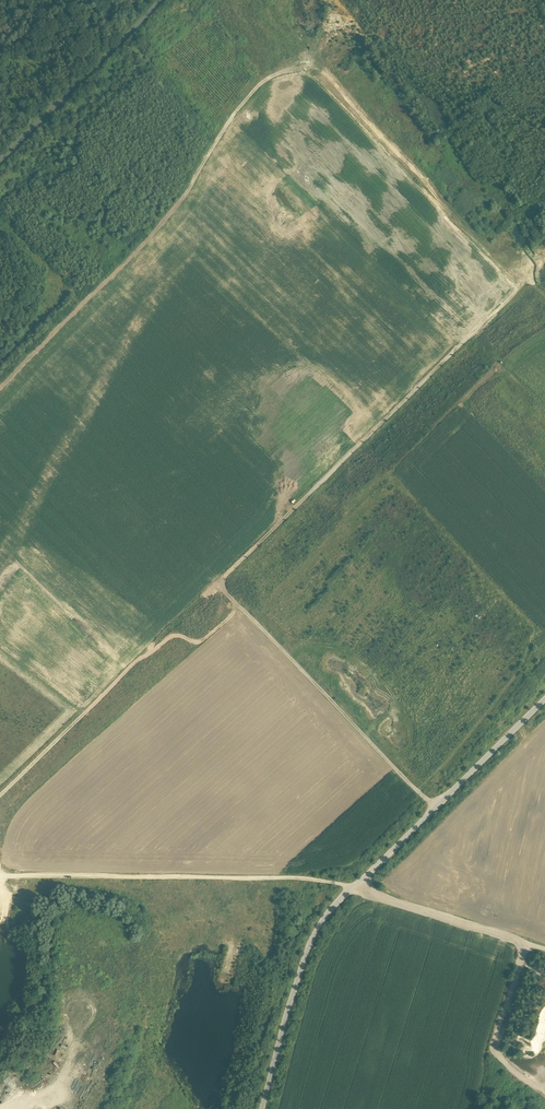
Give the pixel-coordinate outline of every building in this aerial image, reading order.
[(57,46),(44,47),(45,55),(58,54),(57,46)] [(56,76),(50,77),(51,86),(60,85),(58,74),(56,74),(56,76)]
